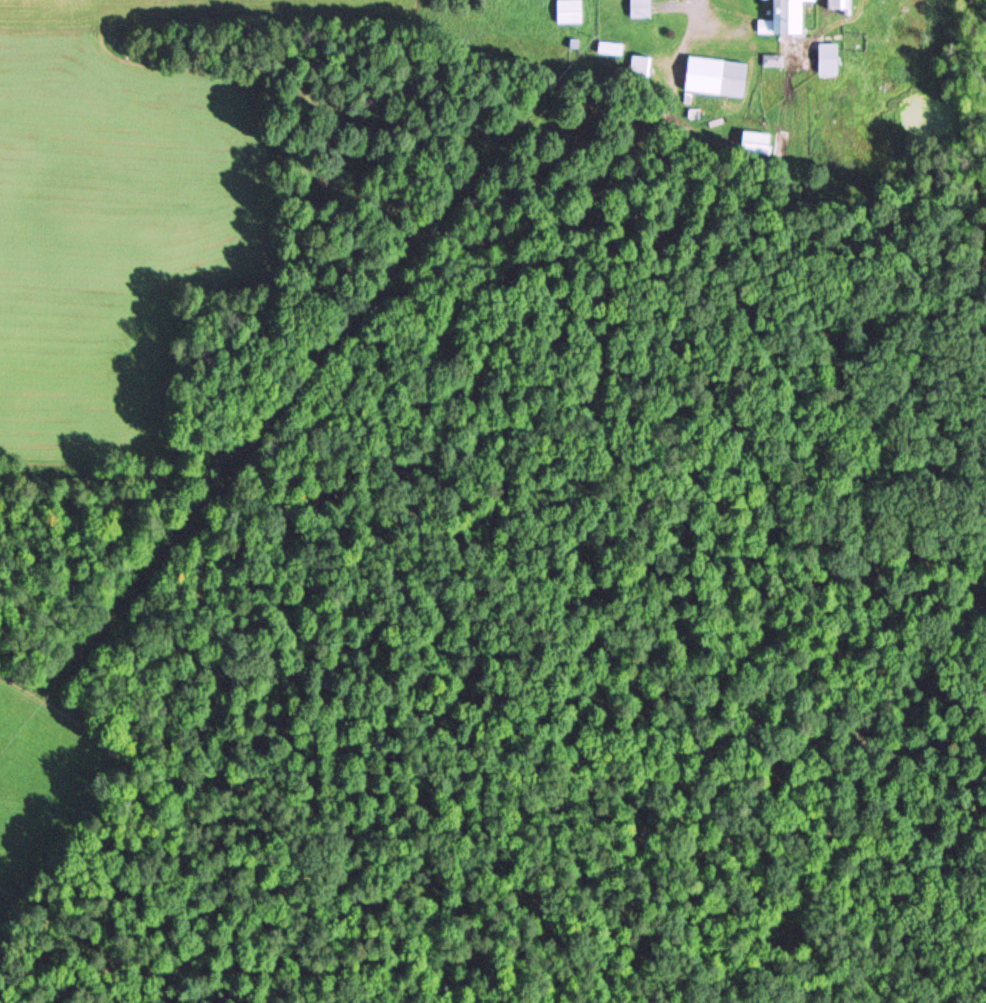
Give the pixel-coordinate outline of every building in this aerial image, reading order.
[(559,24),(583,24),(583,0),(559,0),(559,24)] [(631,18),(652,18),(652,0),(631,0),(631,18)] [(759,21),(758,35),(805,36),(806,2),(815,2),(815,0),(775,0),(774,21),(759,21)] [(826,10),(853,10),(853,0),(826,0),(826,10)] [(820,44),(820,76),(839,76),(839,44),(820,44)] [(651,58),(633,56),(631,77),(649,79),(651,58)] [(746,98),(750,63),(690,58),(686,92),(746,98)] [(772,135),(745,133),(743,152),(770,155),(772,135)]
